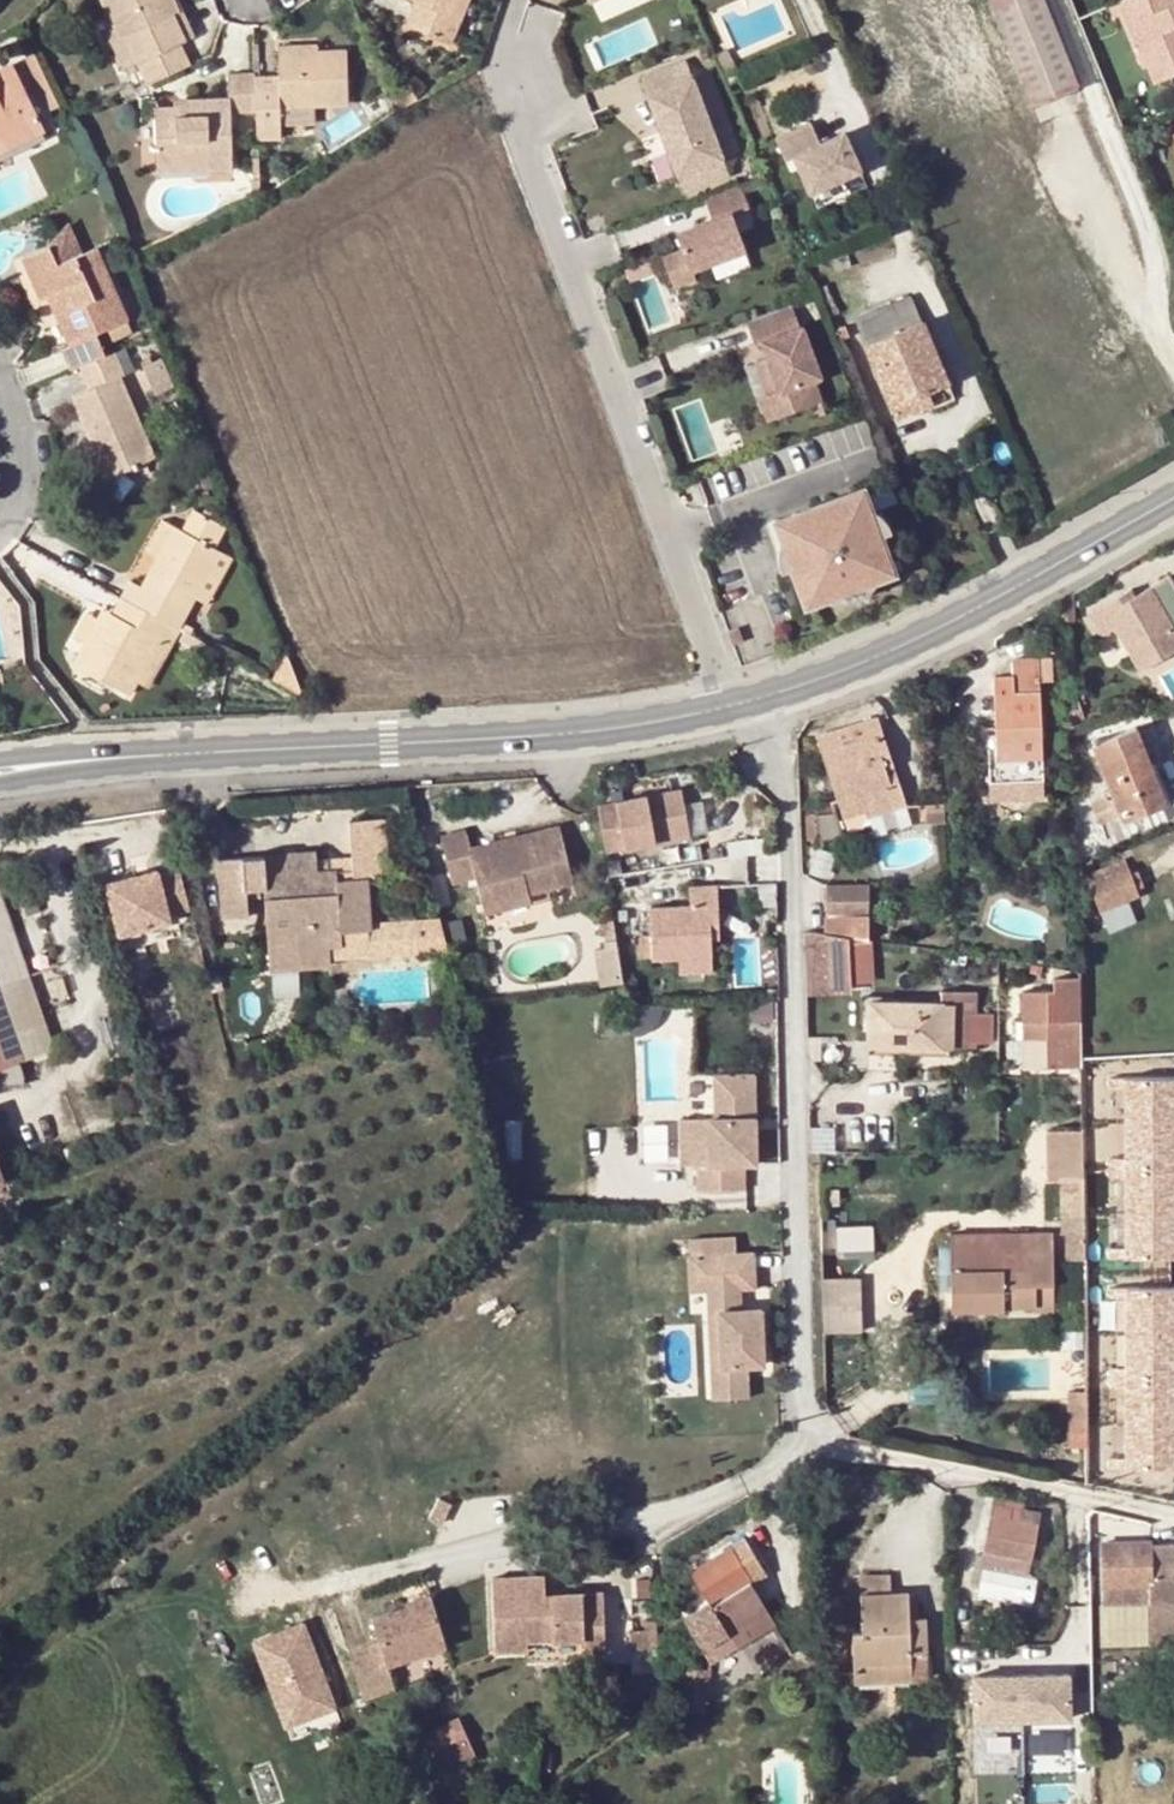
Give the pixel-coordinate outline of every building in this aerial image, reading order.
[(187,66),(178,44),(184,40),(172,14),(177,11),(172,0),(102,0),(111,20),(118,39),(125,35),(137,61),(147,85),(187,66)] [(416,2),(407,24),(450,43),(459,19),(449,15),(455,0),(410,0),(416,2)] [(449,15),(459,19),(467,0),(455,0),(449,15)] [(1041,0),(989,0),(1033,108),(1078,88),(1041,0)] [(1173,0),(1131,0),(1120,5),(1155,87),(1173,80),(1173,3),(1173,0)] [(172,14),(184,40),(193,37),(181,10),(177,11),(172,14)] [(124,67),(137,61),(125,35),(118,39),(111,20),(104,25),(124,67)] [(276,55),(316,54),(316,46),(275,48),(276,55)] [(737,67),(728,48),(713,54),(722,72),(737,67)] [(255,114),(256,140),(280,139),(279,123),(278,108),(307,107),(347,106),(345,53),(316,54),(276,55),(277,77),(253,79),(255,114)] [(0,72),(0,151),(43,130),(11,66),(0,72)] [(253,79),(253,75),(226,76),(228,100),(185,102),(185,110),(186,117),(175,117),(174,111),(155,112),(157,163),(207,161),(208,170),(230,168),(229,115),(255,114),(253,79)] [(690,78),(646,94),(675,175),(719,158),(690,78)] [(408,80),(394,88),(404,106),(418,99),(408,80)] [(307,107),(278,108),(279,123),(307,122),(307,107)] [(810,121),(775,136),(785,159),(794,156),(809,192),(861,169),(844,132),(820,142),(810,121)] [(157,171),(208,170),(207,161),(157,163),(157,171)] [(754,224),(737,184),(701,197),(709,221),(674,234),(679,250),(660,257),(668,285),(693,278),(690,267),(744,247),(738,231),(754,224)] [(61,347),(70,369),(80,365),(101,356),(92,334),(106,328),(112,339),(130,332),(95,249),(57,264),(50,248),(23,260),(39,298),(47,294),(52,291),(58,303),(52,307),(68,344),(61,347)] [(47,294),(52,307),(58,303),(52,291),(47,294)] [(853,322),(891,408),(926,393),(945,384),(909,298),(853,322)] [(799,327),(790,304),(745,321),(754,345),(761,342),(766,357),(779,391),(767,395),(759,398),(767,421),(820,401),(812,380),(820,377),(801,326),(799,327)] [(830,333),(835,342),(849,336),(845,326),(830,333)] [(123,375),(113,351),(101,356),(80,365),(90,388),(73,397),(92,443),(107,476),(152,457),(119,377),(123,375)] [(779,391),(766,357),(755,361),(767,395),(779,391)] [(161,359),(142,367),(154,393),(172,385),(161,359)] [(926,393),(891,408),(896,420),(931,405),(926,393)] [(107,476),(92,443),(84,447),(98,480),(107,476)] [(789,606),(886,575),(855,483),(759,515),(789,606)] [(131,581),(122,598),(178,629),(194,599),(220,552),(214,548),(224,528),(192,509),(180,529),(174,526),(157,558),(141,586),(131,581)] [(146,552),(157,558),(174,526),(164,520),(146,552)] [(220,552),(194,599),(206,605),(232,559),(220,552)] [(1088,612),(1100,635),(1108,630),(1112,638),(1120,633),(1140,670),(1173,651),(1173,592),(1167,579),(1136,596),(1125,602),(1120,595),(1088,612)] [(1120,595),(1125,602),(1136,596),(1132,588),(1120,595)] [(178,629),(122,598),(114,613),(108,623),(98,618),(85,641),(73,663),(131,694),(136,683),(157,645),(166,650),(178,629)] [(108,623),(114,613),(104,608),(98,618),(108,623)] [(85,641),(98,618),(88,612),(75,635),(85,641)] [(145,689),(166,650),(157,645),(136,683),(145,689)] [(300,692),(285,653),(271,680),(297,694),(298,695),(300,692)] [(994,674),(997,747),(987,748),(990,784),(1043,782),(1038,656),(1012,657),(1012,673),(994,674)] [(298,695),(297,694),(294,710),(307,710),(302,696),(298,695)] [(842,745),(837,728),(818,734),(838,800),(862,793),(869,818),(908,807),(899,780),(890,783),(881,755),(890,752),(878,715),(856,722),(856,725),(846,728),(849,739),(859,735),(860,739),(842,745)] [(1137,726),(1093,743),(1114,792),(1093,801),(1102,823),(1122,815),(1124,820),(1160,806),(1146,769),(1153,766),(1137,726)] [(899,780),(890,752),(881,755),(890,783),(899,780)] [(1153,766),(1146,769),(1160,806),(1168,803),(1153,766)] [(866,819),(869,818),(862,793),(838,800),(849,833),(862,829),(866,819)] [(946,820),(945,801),(926,802),(926,821),(946,820)] [(848,837),(841,811),(834,812),(830,804),(814,808),(815,813),(809,814),(810,839),(820,839),(848,837)] [(350,821),(352,856),(353,869),(317,871),(316,859),(316,853),(219,861),(223,917),(248,915),(247,890),(264,889),(270,969),(330,964),(329,959),(328,947),(341,947),(340,926),(371,924),(368,877),(392,875),(385,819),(350,821)] [(466,832),(442,837),(454,884),(476,879),(484,905),(548,891),(574,884),(562,829),(471,850),(466,832)] [(672,869),(671,837),(633,839),(637,892),(662,890),(661,870),(672,869)] [(352,856),(316,859),(317,871),(353,869),(352,856)] [(1127,865),(1123,858),(1084,873),(1087,881),(1127,865)] [(103,931),(176,919),(166,864),(94,877),(103,931)] [(1127,865),(1087,881),(1099,910),(1100,910),(1126,899),(1138,894),(1127,865)] [(870,883),(829,884),(830,932),(849,935),(869,938),(870,938),(870,883)] [(712,957),(712,940),(712,925),(720,925),(718,886),(689,887),(690,904),(652,905),(653,935),(640,934),(641,957),(653,956),(654,959),(679,958),(679,974),(713,972),(712,957)] [(550,901),(548,891),(484,905),(486,917),(550,901)] [(20,954),(0,896),(0,961),(20,954)] [(1126,899),(1100,910),(1109,931),(1135,920),(1126,899)] [(420,920),(422,952),(448,950),(441,919),(420,920)] [(613,934),(611,919),(597,921),(599,936),(613,934)] [(420,920),(371,924),(340,926),(341,947),(328,947),(329,959),(422,952),(420,920)] [(720,939),(720,925),(712,925),(712,940),(720,939)] [(815,983),(830,983),(830,932),(814,930),(815,983)] [(830,932),(830,983),(850,983),(850,981),(849,935),(830,932)] [(849,935),(850,981),(870,981),(869,938),(849,935)] [(604,940),(604,947),(594,949),(600,986),(623,982),(617,945),(615,939),(604,940)] [(53,1049),(20,954),(0,961),(0,1068),(53,1049)] [(1080,1044),(1079,990),(1080,978),(1052,977),(1053,990),(1024,991),(1025,1038),(1046,1038),(1047,1066),(1080,1065),(1080,1044)] [(993,1043),(994,1012),(978,1012),(977,990),(942,990),(941,1002),(870,1002),(869,1044),(893,1045),(893,1056),(969,1056),(969,1042),(993,1043)] [(654,1026),(656,1023),(659,1019),(661,1013),(664,1013),(665,1005),(633,1005),(632,1034),(636,1034),(643,1033),(648,1031),(654,1026)] [(721,1074),(722,1118),(689,1118),(699,1163),(703,1178),(705,1189),(752,1189),(751,1160),(763,1159),(761,1074),(721,1074)] [(1173,1254),(1173,1075),(1115,1076),(1117,1255),(1173,1254)] [(685,1118),(686,1163),(699,1163),(689,1118),(685,1118)] [(1046,1181),(1060,1181),(1082,1180),(1082,1130),(1045,1131),(1046,1181)] [(1084,1232),(1082,1180),(1060,1181),(1060,1185),(1061,1231),(1068,1232),(1084,1232)] [(1084,1255),(1084,1232),(1068,1232),(1069,1255),(1084,1255)] [(1052,1233),(950,1233),(952,1310),(1003,1309),(1005,1306),(1055,1304),(1052,1233)] [(747,1312),(746,1291),(761,1290),(761,1255),(743,1255),(743,1239),(695,1239),(696,1255),(713,1255),(714,1291),(715,1312),(729,1312),(730,1365),(716,1366),(717,1398),(750,1397),(753,1396),(752,1364),(769,1365),(768,1311),(747,1312)] [(695,1292),(714,1291),(713,1255),(696,1255),(694,1255),(695,1292)] [(864,1332),(862,1277),(823,1277),(825,1334),(864,1332)] [(1115,1285),(1117,1466),(1173,1465),(1173,1284),(1115,1285)] [(1085,1293),(1070,1293),(1071,1313),(1085,1313),(1085,1293)] [(715,1312),(716,1366),(730,1365),(729,1312),(715,1312)] [(1066,1420),(1069,1420),(1087,1420),(1087,1392),(1066,1392),(1066,1420)] [(1087,1420),(1069,1420),(1070,1449),(1087,1448),(1087,1420)] [(448,1497),(435,1497),(434,1519),(447,1519),(448,1497)] [(1027,1573),(1040,1513),(1023,1510),(1023,1504),(994,1499),(984,1555),(977,1554),(974,1579),(980,1581),(977,1593),(1032,1604),(1038,1575),(1027,1573)] [(762,1601),(752,1582),(765,1574),(745,1539),(689,1571),(707,1600),(675,1618),(697,1656),(723,1641),(716,1629),(762,1601)] [(1104,1605),(1152,1603),(1154,1645),(1173,1644),(1173,1544),(1154,1545),(1153,1541),(1102,1543),(1104,1605)] [(927,1680),(927,1630),(910,1630),(911,1619),(909,1593),(892,1594),(891,1575),(862,1575),(862,1632),(855,1632),(855,1674),(856,1681),(927,1680)] [(493,1580),(496,1653),(529,1652),(529,1639),(538,1639),(518,1577),(493,1580)] [(538,1639),(586,1637),(586,1647),(605,1646),(603,1595),(585,1595),(546,1597),(545,1577),(518,1577),(538,1639)] [(446,1646),(431,1594),(406,1601),(407,1605),(375,1615),(382,1638),(352,1648),(363,1687),(396,1677),(397,1677),(393,1663),(446,1646)] [(723,1641),(769,1612),(762,1601),(716,1629),(723,1641)] [(911,1619),(910,1630),(927,1630),(927,1618),(911,1619)] [(658,1645),(657,1620),(644,1622),(644,1631),(628,1631),(629,1647),(658,1645)] [(303,1622),(254,1641),(286,1725),(335,1706),(303,1622)] [(586,1659),(586,1647),(586,1637),(538,1639),(545,1661),(586,1659)] [(538,1639),(529,1639),(529,1652),(530,1661),(545,1661),(538,1639)] [(1070,1673),(974,1674),(974,1719),(1071,1717),(1070,1673)] [(365,1695),(398,1685),(396,1677),(363,1687),(365,1695)] [(441,1769),(476,1752),(459,1718),(425,1733),(439,1765),(441,1769)]
